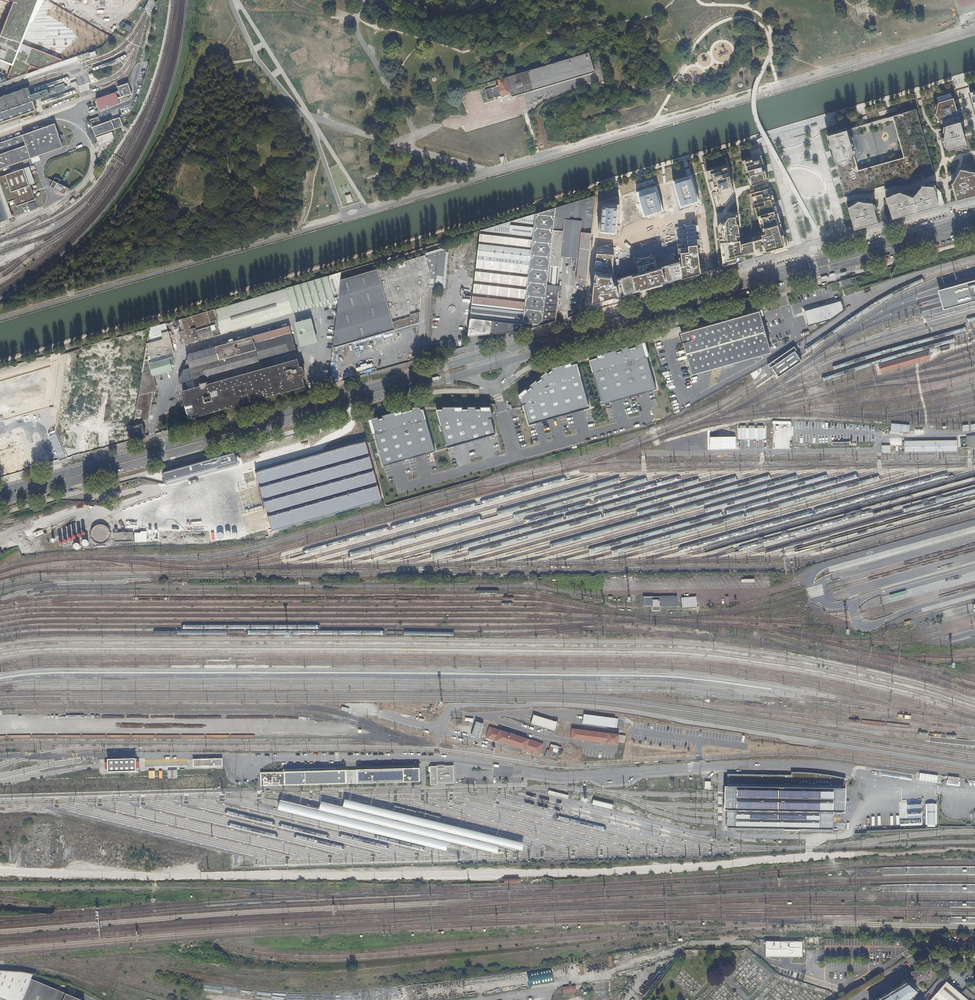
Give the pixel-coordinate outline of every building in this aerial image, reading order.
[(12,65),(14,66),(22,43),(40,0),(0,0),(0,60),(12,65)] [(148,17),(156,3),(154,0),(149,0),(144,9),(146,13),(148,17)] [(62,59),(22,43),(14,66),(12,65),(7,77),(12,79),(28,73),(30,65),(40,69),(62,61),(62,59)] [(498,86),(485,90),(488,100),(494,98),(493,97),(495,97),(495,98),(501,96),(511,94),(512,97),(595,72),(589,52),(506,77),(496,80),(498,86)] [(53,86),(56,92),(65,89),(63,82),(53,86)] [(128,82),(117,86),(121,97),(132,93),(128,82)] [(0,96),(0,123),(36,110),(35,106),(33,101),(49,95),(47,89),(31,95),(30,92),(28,87),(0,96)] [(96,98),(100,109),(120,102),(116,91),(96,98)] [(966,144),(953,98),(938,102),(935,113),(945,125),(943,141),(948,149),(966,144)] [(850,128),(827,135),(844,193),(879,190),(932,169),(916,109),(893,116),(905,156),(858,169),(853,151),(856,147),(850,128)] [(88,119),(90,125),(99,122),(97,116),(88,119)] [(120,116),(92,126),(92,127),(95,135),(123,125),(120,116)] [(64,147),(56,123),(0,143),(0,169),(64,147)] [(762,155),(742,161),(747,179),(750,178),(751,182),(765,178),(764,174),(767,173),(762,155)] [(727,166),(707,172),(718,207),(724,205),(734,190),(727,166)] [(9,219),(13,217),(8,203),(15,200),(17,206),(36,200),(31,185),(30,185),(24,169),(0,177),(0,222),(9,219)] [(956,201),(974,195),(974,178),(973,172),(959,169),(951,184),(956,201)] [(55,177),(49,187),(64,195),(67,188),(57,183),(59,180),(55,177)] [(933,186),(921,186),(912,197),(916,212),(943,204),(940,192),(936,188),(933,189),(933,186)] [(788,248),(771,188),(752,194),(757,208),(754,209),(757,236),(754,237),(754,241),(742,244),(738,212),(728,213),(719,226),(724,266),(744,261),(743,257),(743,255),(755,252),(755,253),(756,257),(788,248)] [(734,190),(724,205),(727,204),(735,192),(734,190)] [(891,219),(916,212),(912,197),(898,192),(885,197),(891,219)] [(757,208),(752,194),(749,195),(754,237),(757,236),(754,209),(757,208)] [(576,281),(587,282),(595,197),(596,196),(556,208),(545,324),(556,321),(559,294),(560,286),(558,286),(561,256),(579,257),(577,276),(576,276),(576,281)] [(858,202),(848,208),(854,230),(877,223),(872,203),(858,202)] [(543,325),(545,324),(556,208),(543,212),(535,214),(522,330),(522,331),(533,327),(543,325)] [(468,336),(522,330),(535,214),(480,230),(468,336)] [(444,286),(447,249),(423,256),(430,278),(430,281),(435,281),(434,285),(444,286)] [(376,270),(340,281),(339,297),(333,348),(419,323),(422,296),(429,293),(430,281),(430,278),(423,256),(376,270)] [(293,310),(339,297),(340,281),(341,272),(286,288),(293,310)] [(946,309),(974,300),(974,280),(941,289),(942,294),(944,303),(946,309)] [(292,313),(285,289),(175,321),(176,326),(179,326),(179,327),(180,326),(181,331),(179,332),(179,334),(183,337),(185,344),(292,313)] [(843,310),(841,301),(805,311),(809,325),(831,319),(843,310)] [(693,373),(771,351),(760,310),(681,332),(693,373)] [(316,341),(311,319),(296,323),(302,345),(316,341)] [(290,352),(292,361),(297,359),(295,351),(296,351),(289,326),(283,327),(290,352)] [(180,383),(199,378),(290,352),(283,327),(225,344),(189,354),(187,358),(188,361),(179,380),(180,383)] [(147,345),(142,373),(134,423),(147,419),(153,391),(157,390),(153,377),(173,371),(170,362),(174,361),(173,356),(174,356),(168,333),(162,334),(164,340),(147,345)] [(644,343),(589,359),(603,404),(654,390),(657,389),(644,343)] [(794,346),(767,364),(770,368),(772,367),(775,372),(778,377),(802,360),(799,355),(795,350),(797,349),(794,346)] [(201,386),(292,361),(290,352),(199,378),(201,386)] [(292,361),(201,386),(183,392),(184,397),(184,398),(188,412),(189,412),(190,417),(304,385),(303,381),(305,380),(305,376),(302,366),(299,367),(297,359),(292,361)] [(590,407),(578,363),(551,370),(522,395),(525,405),(530,424),(590,407)] [(489,409),(437,410),(447,448),(496,435),(490,415),(489,409)] [(414,410),(372,422),(384,466),(436,451),(424,410),(414,410)] [(890,433),(899,434),(899,432),(908,432),(909,424),(891,423),(890,433)] [(142,424),(133,426),(131,440),(145,436),(142,424)] [(765,425),(739,425),(739,439),(765,439),(765,425)] [(966,436),(967,449),(974,448),(974,436),(966,436)] [(735,437),(710,437),(710,449),(735,448),(735,437)] [(273,532),(354,509),(381,501),(382,501),(365,440),(255,470),(258,479),(273,532)] [(957,452),(957,441),(923,441),(905,441),(905,453),(922,453),(957,452)] [(230,464),(242,461),(240,456),(228,459),(227,458),(188,471),(189,477),(230,464)] [(130,510),(132,513),(145,509),(144,505),(130,510)] [(109,538),(109,536),(109,534),(109,533),(108,531),(107,530),(105,528),(103,528),(102,527),(100,527),(98,527),(96,528),(94,529),(93,530),(92,531),(91,533),(90,535),(90,537),(90,539),(91,540),(92,542),(93,543),(95,544),(96,545),(98,546),(100,546),(102,546),(103,545),(105,544),(107,543),(108,542),(109,540),(109,538)] [(112,542),(132,541),(131,532),(124,532),(123,531),(119,531),(119,533),(111,533),(112,542)] [(134,532),(134,543),(146,543),(146,532),(134,532)] [(677,607),(677,596),(642,597),(643,608),(652,608),(652,611),(660,611),(660,608),(677,607)] [(696,607),(696,597),(681,598),(682,608),(696,607)] [(530,723),(554,730),(557,722),(533,714),(530,723)] [(475,721),(471,735),(478,738),(483,723),(475,721)] [(541,755),(544,743),(490,726),(486,737),(541,755)] [(621,734),(572,728),(571,739),(619,745),(621,734)] [(560,754),(547,749),(545,757),(558,761),(560,754)] [(136,758),(107,759),(108,766),(108,771),(136,770),(136,765),(136,758)] [(193,767),(223,766),(223,758),(193,759),(193,763),(193,767)] [(454,764),(429,766),(431,783),(455,783),(454,764)] [(421,767),(261,773),(261,786),(421,781),(421,767)] [(725,809),(728,809),(728,815),(728,822),(728,828),(834,829),(834,811),(846,812),(847,788),(844,788),(846,779),(820,774),(792,772),(792,775),(728,774),(728,784),(725,784),(725,795),(725,806),(725,809)] [(959,785),(959,777),(948,776),(948,785),(959,785)] [(318,809),(279,799),(278,805),(277,809),(445,851),(446,845),(447,840),(496,853),(497,848),(498,844),(522,850),(522,848),(523,843),(344,799),(342,804),(342,806),(320,801),(319,805),(318,809)] [(900,802),(901,825),(922,825),(922,802),(900,802)] [(937,826),(936,803),(925,803),(926,827),(937,826)] [(581,961),(571,961),(572,972),(581,971),(581,961)] [(553,981),(551,968),(526,972),(529,985),(553,981)] [(919,971),(921,980),(929,978),(927,968),(926,968),(925,969),(919,971)] [(32,974),(27,972),(16,972),(0,970),(0,998),(5,999),(21,999),(30,979),(32,974)] [(914,971),(911,973),(914,983),(921,980),(919,971),(914,972),(914,971)] [(933,986),(928,991),(931,994),(934,996),(946,982),(941,977),(933,986)] [(30,979),(21,999),(81,999),(60,991),(30,979)] [(878,999),(910,999),(916,992),(903,981),(897,988),(878,999)] [(930,999),(967,999),(960,994),(946,982),(934,996),(930,999)] [(960,994),(967,999),(974,999),(974,998),(965,989),(960,994)] [(923,998),(926,999),(930,999),(934,996),(931,994),(928,991),(923,998)]
